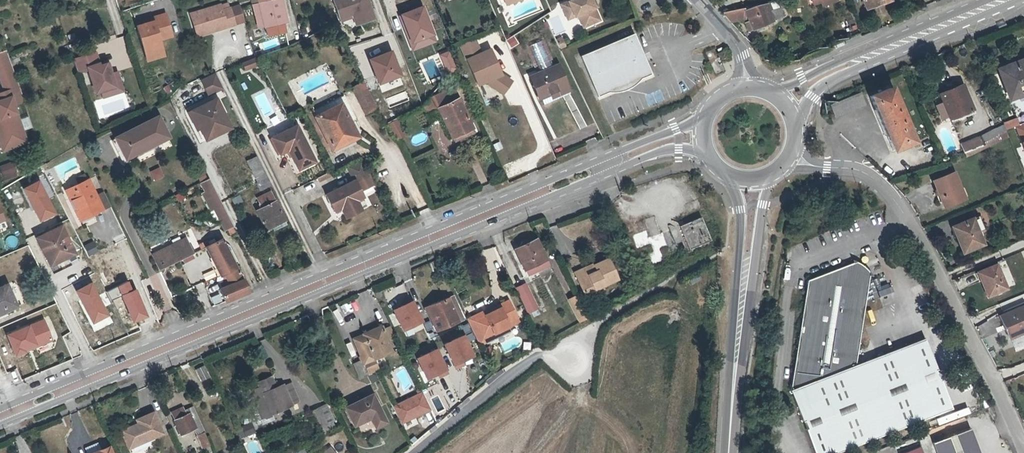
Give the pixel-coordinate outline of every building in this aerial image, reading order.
[(267,36),(286,31),(284,23),(287,22),(282,1),(281,1),(281,0),(258,0),(267,36)] [(356,25),(357,25),(373,20),(373,18),(369,2),(365,4),(364,0),(334,0),(339,15),(352,11),(353,15),(356,25)] [(566,1),(558,4),(567,24),(576,20),(581,31),(603,22),(598,10),(600,8),(596,0),(566,0),(566,1)] [(864,8),(878,2),(879,4),(889,0),(861,0),(864,8)] [(745,12),(745,9),(723,13),(731,22),(747,18),(749,22),(745,23),(749,33),(766,27),(777,22),(782,19),(777,2),(745,12)] [(229,7),(228,3),(189,14),(196,38),(246,24),(240,4),(229,7)] [(424,5),(398,14),(410,51),(436,43),(424,5)] [(352,11),(339,15),(340,19),(353,15),(352,11)] [(172,37),(165,13),(155,17),(155,21),(136,26),(148,63),(165,58),(160,41),(172,37)] [(635,35),(582,57),(599,98),(611,93),(626,86),(641,80),(652,76),(635,35)] [(482,52),(476,39),(460,46),(478,88),(486,84),(504,76),(502,74),(491,48),(482,52)] [(0,53),(0,82),(3,90),(0,91),(0,143),(3,152),(29,142),(12,96),(22,93),(6,51),(0,53)] [(393,51),(370,60),(379,86),(402,77),(393,51)] [(97,52),(73,59),(77,75),(87,72),(95,96),(100,95),(102,99),(124,92),(118,71),(112,73),(109,63),(101,65),(97,52)] [(258,57),(243,63),(245,70),(261,64),(258,57)] [(999,70),(1010,99),(1023,93),(1023,60),(999,70)] [(553,100),(572,93),(560,64),(530,76),(540,101),(552,97),(553,100)] [(216,73),(201,80),(208,95),(223,87),(216,73)] [(504,76),(486,84),(504,96),(514,82),(502,74),(504,76)] [(626,86),(611,93),(617,93),(623,92),(628,91),(633,89),(637,86),(641,80),(626,86)] [(365,81),(351,88),(366,116),(379,108),(365,81)] [(971,109),(961,84),(938,93),(942,102),(947,114),(948,119),(971,109)] [(474,130),(453,85),(431,95),(452,140),(474,130)] [(905,146),(881,89),(861,98),(883,155),(905,146)] [(863,106),(858,94),(828,106),(834,119),(863,106)] [(348,124),(354,121),(355,121),(343,97),(312,112),(314,116),(318,114),(319,117),(339,106),(348,124)] [(215,98),(188,112),(194,125),(197,123),(204,137),(214,132),(212,129),(220,126),(214,115),(222,111),(215,98)] [(942,102),(934,105),(939,118),(947,114),(942,102)] [(318,114),(314,116),(315,118),(306,124),(321,153),(331,148),(333,154),(356,142),(360,134),(354,121),(348,124),(339,106),(319,117),(318,114)] [(222,111),(214,115),(220,126),(212,129),(214,132),(204,137),(205,140),(230,127),(222,111)] [(158,117),(115,138),(127,161),(169,140),(158,117)] [(386,124),(395,141),(405,136),(397,118),(386,124)] [(287,149),(299,173),(318,163),(298,124),(271,137),(279,154),(287,149)] [(981,136),(960,144),(964,157),(968,155),(1007,136),(1003,124),(981,136)] [(1014,128),(1023,153),(1023,124),(1014,128)] [(270,183),(257,155),(247,160),(260,188),(270,183)] [(336,214),(342,211),(346,221),(364,212),(359,203),(366,199),(363,192),(376,186),(363,159),(346,167),(353,181),(326,195),(336,214)] [(0,165),(0,173),(2,179),(15,175),(10,162),(0,165)] [(159,168),(151,172),(154,181),(163,177),(159,168)] [(331,172),(318,178),(319,181),(333,175),(331,172)] [(963,199),(951,173),(930,182),(942,208),(963,199)] [(236,230),(209,178),(202,182),(206,191),(203,193),(211,209),(215,207),(226,229),(227,228),(230,233),(236,230)] [(89,179),(65,191),(79,222),(110,207),(103,193),(97,196),(89,179)] [(43,196),(37,182),(18,191),(24,205),(43,196)] [(257,197),(262,207),(257,210),(266,229),(285,220),(271,190),(257,197)] [(710,239),(700,217),(679,226),(688,249),(710,239)] [(954,234),(959,247),(963,245),(965,251),(982,244),(971,218),(952,226),(955,233),(954,234)] [(75,256),(60,226),(35,238),(50,268),(75,256)] [(656,228),(632,236),(637,250),(651,245),(653,250),(647,252),(652,267),(667,262),(662,248),(668,246),(664,233),(658,235),(656,228)] [(221,272),(235,266),(221,237),(207,244),(201,246),(201,247),(204,246),(209,257),(214,255),(221,272)] [(151,255),(158,270),(191,252),(184,238),(151,255)] [(197,242),(199,247),(201,246),(207,244),(204,238),(197,242)] [(527,269),(530,275),(549,266),(537,240),(530,243),(529,240),(526,239),(521,241),(520,243),(522,247),(515,250),(524,270),(527,269)] [(89,257),(98,252),(92,241),(83,246),(89,257)] [(574,272),(584,295),(621,279),(611,256),(574,272)] [(851,263),(805,281),(789,391),(856,365),(868,276),(871,276),(869,273),(866,269),(863,266),(859,264),(854,261),(850,260),(851,263)] [(976,271),(979,281),(980,281),(986,295),(1005,287),(996,263),(976,271)] [(235,266),(221,272),(226,286),(219,288),(225,302),(248,292),(245,287),(235,266)] [(92,284),(75,291),(91,324),(107,316),(92,284)] [(518,288),(526,304),(533,301),(526,284),(518,288)] [(4,309),(5,312),(17,307),(7,285),(0,288),(0,310),(4,309)] [(891,295),(891,285),(878,286),(878,296),(891,295)] [(448,298),(459,321),(464,319),(453,295),(448,298)] [(459,321),(448,298),(426,307),(437,331),(459,321)] [(483,313),(472,318),(482,338),(493,333),(494,335),(508,328),(520,322),(509,300),(499,306),(500,308),(485,316),(483,313)] [(412,301),(392,310),(402,332),(422,322),(412,301)] [(533,301),(526,304),(529,311),(537,308),(533,301)] [(1023,305),(998,316),(1008,339),(1023,332),(1023,305)] [(500,308),(499,306),(483,313),(485,316),(500,308)] [(482,338),(472,318),(469,320),(481,345),(484,343),(482,338)] [(44,319),(7,334),(15,356),(52,341),(44,319)] [(389,325),(382,329),(386,339),(394,336),(389,325)] [(362,361),(352,365),(359,380),(369,375),(364,364),(374,360),(392,351),(386,339),(382,329),(381,327),(362,335),(363,336),(353,341),(362,361)] [(493,333),(482,338),(484,343),(510,331),(508,328),(494,335),(493,333)] [(464,336),(444,346),(454,367),(474,358),(464,336)] [(925,338),(789,391),(814,452),(840,452),(952,410),(925,338)] [(527,352),(535,348),(532,341),(523,345),(527,352)] [(436,349),(416,359),(427,380),(447,371),(436,349)] [(374,360),(364,364),(369,375),(376,372),(379,371),(374,360)] [(194,370),(200,381),(209,377),(203,365),(194,370)] [(269,409),(270,412),(298,400),(293,388),(291,382),(284,385),(276,388),(271,376),(257,382),(259,386),(250,390),(254,398),(253,399),(258,413),(269,409)] [(346,407),(354,426),(371,418),(375,428),(386,423),(378,407),(380,405),(375,394),(346,407)] [(333,423),(324,405),(313,411),(321,429),(333,423)] [(175,411),(177,414),(172,415),(181,435),(193,429),(202,448),(210,444),(193,406),(185,410),(183,407),(175,411)] [(269,409),(258,413),(261,418),(271,414),(270,412),(269,409)] [(146,441),(150,440),(163,434),(154,412),(136,420),(138,424),(139,427),(146,441)] [(239,438),(255,432),(252,423),(236,428),(239,438)] [(121,431),(122,434),(139,427),(138,424),(121,431)] [(139,427),(122,434),(129,449),(146,441),(139,427)] [(937,452),(955,452),(976,445),(971,430),(933,444),(937,452)]
